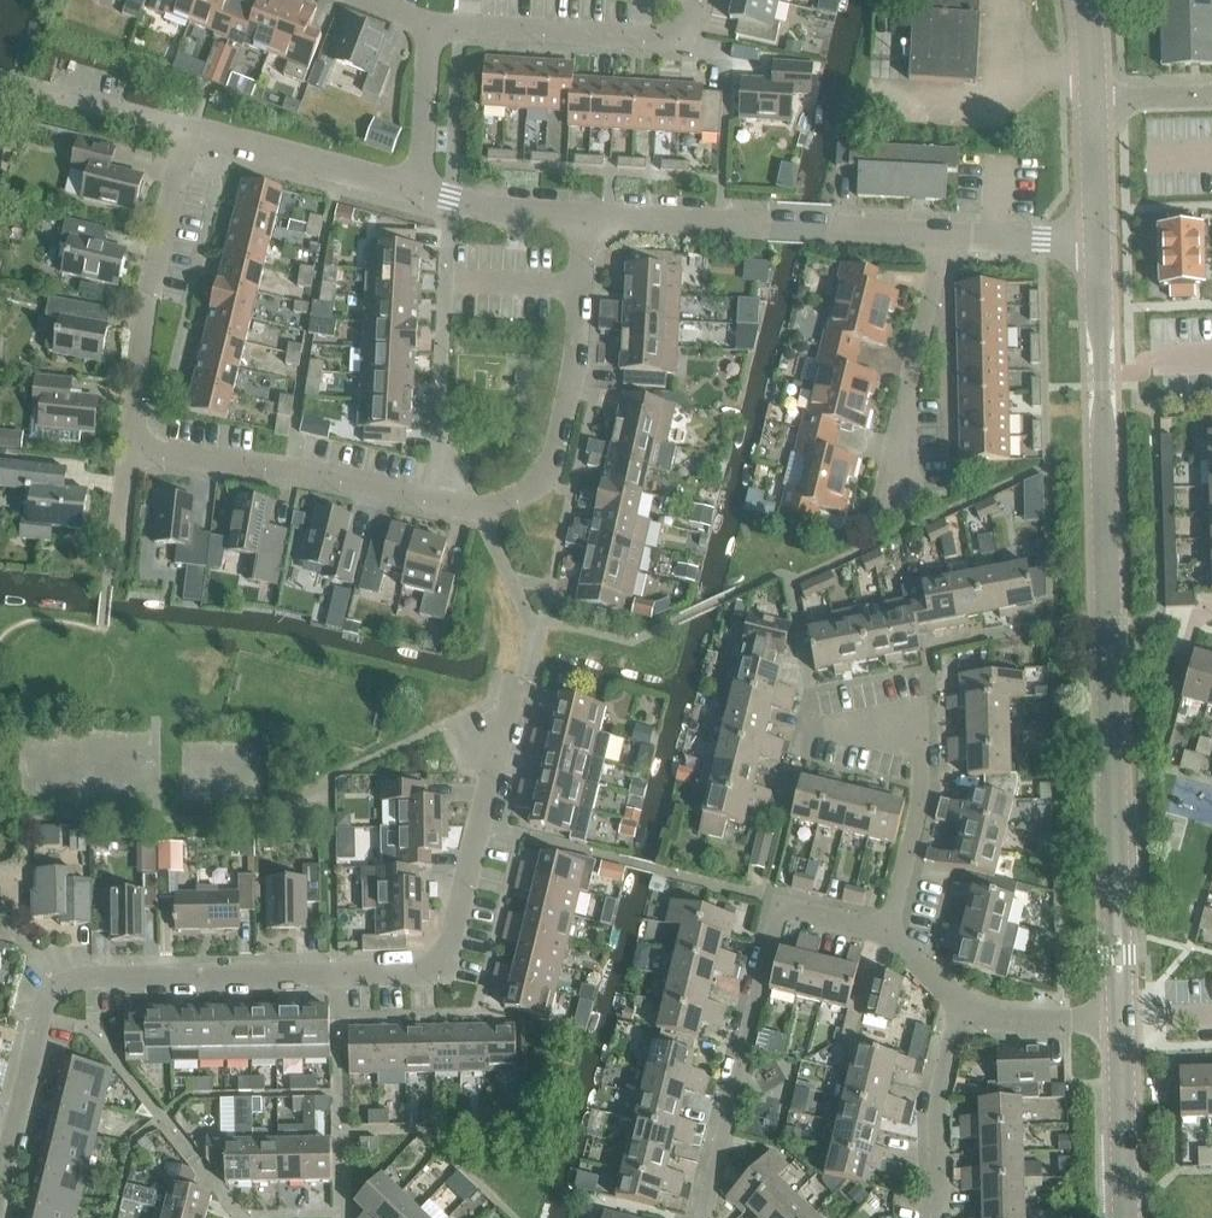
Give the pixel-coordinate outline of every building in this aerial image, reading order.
[(129,1),(124,14),(140,21),(148,0),(127,0),(129,1)] [(191,23),(200,0),(154,0),(151,10),(165,16),(166,13),(191,23)] [(231,41),(242,11),(228,6),(230,0),(200,0),(191,23),(216,33),(215,35),(231,41)] [(255,17),(242,11),(231,41),(245,47),(245,44),(270,54),(290,3),(283,1),(284,0),(262,0),(255,17)] [(767,0),(735,0),(731,19),(739,21),(736,35),(776,45),(780,30),(778,30),(780,24),(775,21),(779,3),(767,0)] [(981,0),(914,0),(910,80),(977,84),(981,16),(980,16),(981,0)] [(1163,67),(1211,66),(1211,0),(1161,0),(1163,67)] [(297,6),(290,3),(270,54),(289,62),(284,76),(304,84),(321,42),(307,37),(318,9),(299,1),(297,6)] [(380,99),(391,70),(376,65),(387,36),(349,21),(334,61),(370,75),(364,92),(380,99)] [(213,62),(226,67),(233,50),(220,45),(213,62)] [(506,108),(509,61),(486,60),(483,107),(506,108)] [(509,61),(506,108),(528,110),(530,62),(509,61)] [(226,67),(213,62),(207,79),(220,84),(226,67)] [(550,111),(552,64),(530,62),(528,110),(550,111)] [(573,79),(574,79),(575,65),(552,64),(550,111),(570,112),(571,112),(573,79)] [(811,95),(813,66),(775,64),(774,82),(743,80),(741,120),(792,123),(794,94),(811,95)] [(595,80),(574,79),(573,79),(571,112),(570,112),(569,127),(592,128),(595,80)] [(613,129),(616,82),(595,80),(592,128),(613,129)] [(635,131),(638,83),(616,82),(613,129),(635,131)] [(657,132),(660,84),(638,83),(635,131),(657,132)] [(678,134),(681,86),(660,84),(657,132),(678,134)] [(681,86),(678,134),(721,136),(723,94),(704,93),(704,87),(681,86)] [(375,120),(367,142),(366,142),(394,153),(402,130),(375,120)] [(83,199),(136,212),(144,177),(111,169),(116,149),(80,140),(73,169),(89,173),(83,199)] [(949,173),(959,173),(960,152),(851,146),(850,167),(860,168),(858,197),(947,201),(949,173)] [(488,160),(503,161),(503,152),(489,151),(488,160)] [(503,161),(517,162),(518,152),(503,152),(503,161)] [(532,163),(546,164),(547,154),(532,153),(532,163)] [(546,164),(561,165),(561,155),(547,154),(546,164)] [(575,166),(589,167),(590,157),(576,156),(575,166)] [(589,167),(604,167),(604,158),(590,157),(589,167)] [(618,168),(633,169),(633,160),(619,159),(618,168)] [(633,169),(647,170),(648,161),(633,160),(633,169)] [(662,171),(676,172),(677,162),(662,161),(662,171)] [(676,172),(690,173),(691,163),(677,162),(676,172)] [(238,208),(277,218),(284,191),(244,182),(238,208)] [(271,243),(277,218),(238,208),(232,233),(271,243)] [(1194,215),(1181,216),(1182,257),(1205,256),(1204,226),(1194,226),(1194,215)] [(312,216),(309,226),(322,229),(325,219),(312,216)] [(1168,227),(1159,227),(1160,258),(1182,257),(1181,216),(1168,216),(1168,227)] [(118,286),(126,251),(101,245),(104,228),(67,219),(63,237),(72,239),(64,273),(118,286)] [(307,235),(320,239),(322,229),(309,226),(307,235)] [(377,230),(376,245),(370,245),(369,271),(421,274),(422,247),(417,247),(418,232),(377,230)] [(271,243),(232,233),(225,259),(265,268),(271,243)] [(633,252),(632,266),(627,266),(626,293),(681,296),(683,270),(674,269),(675,254),(633,252)] [(1205,256),(1182,257),(1183,298),(1196,298),(1196,287),(1205,287),(1205,256)] [(1182,257),(1160,258),(1160,288),(1170,288),(1171,298),(1183,298),(1182,257)] [(225,259),(220,282),(219,284),(259,293),(265,268),(225,259)] [(875,287),(879,273),(843,264),(839,279),(842,280),(835,306),(888,319),(890,312),(895,313),(900,293),(875,287)] [(302,267),(300,277),(314,279),(315,269),(302,267)] [(419,300),(421,274),(369,271),(367,297),(419,300)] [(299,287),(312,289),(314,279),(300,277),(299,287)] [(219,284),(220,282),(218,282),(211,310),(213,310),(213,309),(252,319),(259,293),(219,284)] [(324,283),(322,293),(336,295),(337,285),(324,283)] [(959,309),(1006,307),(1006,285),(958,286),(959,309)] [(1030,292),(1030,307),(1040,307),(1040,292),(1030,292)] [(322,293),(320,303),(334,305),(336,295),(322,293)] [(626,293),(625,304),(602,303),(601,317),(680,322),(681,296),(626,293)] [(418,325),(419,300),(367,297),(366,323),(418,326),(418,325)] [(48,336),(46,347),(47,350),(50,352),(50,353),(55,354),(102,362),(109,327),(93,323),(93,319),(84,317),(86,305),(50,298),(47,316),(61,319),(58,333),(53,332),(53,333),(50,333),(48,336)] [(308,315),(309,308),(310,305),(296,303),(295,312),(308,315)] [(827,332),(823,347),(858,356),(862,342),(886,348),(891,328),(886,326),(888,319),(835,306),(829,332),(827,332)] [(959,330),(1007,329),(1006,307),(959,309),(959,330)] [(1031,321),(1040,321),(1040,307),(1030,307),(1031,321)] [(213,309),(213,310),(207,334),(246,344),(252,319),(213,309)] [(678,348),(680,322),(601,317),(600,330),(624,331),(623,345),(678,348)] [(336,322),(313,318),(310,333),(316,333),(315,335),(334,338),(336,322)] [(416,354),(417,354),(419,325),(418,325),(418,326),(366,323),(364,349),(416,352),(416,354)] [(960,352),(1007,351),(1007,329),(959,330),(960,352)] [(246,344),(207,334),(201,360),(240,369),(246,344)] [(1031,336),(1031,350),(1041,350),(1041,336),(1031,336)] [(288,354),(302,356),(303,346),(290,344),(288,354)] [(623,345),(621,372),(625,372),(624,386),(667,389),(667,374),(677,375),(678,348),(623,345)] [(821,363),(815,389),(867,402),(869,395),(874,396),(879,376),(855,370),(858,356),(823,347),(819,362),(821,363)] [(415,378),(416,354),(416,352),(364,349),(363,375),(415,378)] [(1032,365),(1041,365),(1041,350),(1031,350),(1032,365)] [(960,374),(1008,372),(1007,351),(960,352),(960,374)] [(302,356),(288,354),(287,364),(300,366),(302,356)] [(240,369),(201,360),(194,385),(234,394),(240,369)] [(310,371),(323,373),(325,363),(311,361),(310,371)] [(308,381),(322,383),(323,373),(310,371),(308,381)] [(961,395),(1008,394),(1008,372),(960,374),(961,395)] [(34,375),(27,438),(81,443),(82,432),(94,433),(98,398),(71,396),(72,379),(39,376),(34,375)] [(413,404),(415,378),(363,375),(362,401),(413,404)] [(1032,379),(1032,394),(1042,393),(1042,379),(1032,379)] [(234,394),(194,385),(188,411),(227,421),(234,394)] [(806,414),(802,430),(838,439),(841,425),(866,431),(871,410),(866,409),(867,402),(815,389),(809,415),(806,414)] [(1033,408),(1042,408),(1042,393),(1032,394),(1033,408)] [(675,405),(670,404),(624,394),(615,434),(666,446),(666,445),(675,405)] [(961,417),(1009,416),(1008,394),(961,395),(961,417)] [(280,406),(294,408),(295,398),(282,396),(280,406)] [(407,446),(408,431),(412,431),(413,404),(362,401),(360,427),(365,428),(365,443),(407,446)] [(294,408),(280,406),(279,416),(292,418),(294,408)] [(962,439),(1009,437),(1009,416),(961,417),(962,439)] [(1201,421),(1202,436),(1208,436),(1209,462),(1211,462),(1211,420),(1201,421)] [(1033,422),(1033,437),(1043,437),(1043,422),(1033,422)] [(809,458),(805,475),(847,485),(849,478),(854,479),(859,459),(834,453),(838,439),(802,430),(796,455),(809,458)] [(613,446),(590,441),(587,455),(591,455),(603,458),(610,460),(649,469),(672,474),(678,447),(666,445),(666,446),(615,434),(613,446)] [(1162,436),(1162,463),(1174,462),(1173,436),(1162,436)] [(1009,437),(962,439),(962,461),(1010,460),(1009,437)] [(1034,451),(1043,451),(1043,437),(1033,437),(1034,451)] [(591,455),(588,466),(598,468),(602,466),(603,458),(591,455)] [(644,494),(649,469),(610,460),(604,484),(604,485),(644,494)] [(1162,463),(1163,489),(1175,488),(1174,462),(1162,463)] [(84,530),(88,492),(60,489),(62,470),(2,464),(0,484),(0,488),(27,490),(22,538),(51,541),(52,527),(84,530)] [(845,492),(847,485),(805,475),(801,491),(788,487),(782,513),(818,521),(821,507),(845,513),(850,493),(845,492)] [(597,512),(598,512),(598,511),(638,519),(644,494),(604,485),(604,484),(603,483),(597,512)] [(594,499),(596,493),(593,489),(584,487),(581,499),(590,501),(594,499)] [(1163,489),(1164,515),(1176,514),(1175,488),(1163,489)] [(176,564),(207,568),(211,535),(193,533),(196,500),(161,496),(155,543),(178,545),(176,564)] [(249,580),(278,586),(288,532),(269,528),(273,504),(239,498),(229,552),(253,556),(249,580)] [(994,498),(984,502),(990,515),(999,511),(994,498)] [(980,520),(990,515),(984,502),(975,507),(980,520)] [(714,510),(694,505),(691,519),(711,523),(714,510)] [(324,578),(352,585),(363,543),(346,539),(352,517),(319,509),(313,533),(309,532),(302,562),(327,568),(324,578)] [(598,511),(598,512),(593,536),(643,547),(648,522),(638,519),(598,511)] [(1164,515),(1165,541),(1176,540),(1176,514),(1164,515)] [(586,522),(576,520),(573,532),(586,535),(588,526),(586,522)] [(945,520),(936,525),(941,537),(951,533),(945,520)] [(386,572),(407,577),(418,536),(419,537),(420,532),(394,525),(391,538),(375,534),(361,591),(380,596),(386,572)] [(932,542),(941,537),(936,525),(926,529),(932,542)] [(570,531),(566,545),(589,550),(587,561),(637,573),(643,547),(593,536),(586,535),(573,532),(570,531)] [(702,534),(699,545),(706,547),(709,535),(702,534)] [(407,577),(404,588),(426,594),(421,616),(445,622),(456,578),(440,574),(448,544),(419,537),(418,536),(407,577)] [(1165,541),(1166,567),(1177,566),(1176,540),(1165,541)] [(880,550),(871,554),(877,567),(886,563),(880,550)] [(867,571),(877,567),(871,554),(861,559),(867,571)] [(623,612),(623,611),(626,597),(631,599),(637,573),(587,561),(581,588),(585,589),(582,603),(623,612)] [(1047,598),(1046,569),(1029,572),(1027,564),(1000,569),(1010,618),(1018,616),(1017,609),(1035,606),(1034,600),(1047,598)] [(699,569),(679,565),(676,579),(696,583),(699,569)] [(1166,567),(1166,594),(1178,593),(1177,566),(1166,567)] [(1001,619),(1010,618),(1000,569),(975,574),(983,616),(1000,613),(1001,619)] [(832,572),(822,577),(828,589),(838,585),(832,572)] [(966,619),(983,616),(975,574),(949,579),(959,627),(967,626),(966,619)] [(819,594),(828,589),(822,577),(813,581),(819,594)] [(925,634),(959,627),(949,579),(916,586),(925,634)] [(916,586),(902,588),(904,599),(883,604),(885,616),(886,616),(896,664),(904,662),(903,656),(921,652),(918,635),(925,634),(916,586)] [(1167,609),(1193,608),(1197,608),(1196,593),(1178,593),(1166,594),(1167,609)] [(632,614),(650,618),(653,604),(635,600),(632,614)] [(832,613),(834,626),(835,626),(844,674),(853,672),(852,666),(869,662),(861,621),(858,608),(832,613)] [(732,658),(741,661),(780,670),(791,626),(751,616),(744,646),(736,644),(732,658)] [(887,666),(896,664),(886,616),(885,616),(861,621),(869,662),(886,659),(887,666)] [(834,626),(809,631),(816,672),(835,669),(836,675),(844,674),(835,626),(834,626)] [(1211,693),(1211,657),(1196,652),(1194,658),(1186,687),(1182,702),(1208,709),(1211,693)] [(1194,658),(1180,654),(1172,683),(1186,687),(1194,658)] [(741,661),(735,687),(794,702),(797,691),(778,686),(782,671),(780,670),(741,661)] [(994,698),(993,675),(972,675),(972,668),(960,668),(961,698),(961,699),(994,698)] [(1026,698),(1026,674),(993,675),(994,698),(1010,697),(1010,698),(1026,698)] [(735,687),(728,712),(769,722),(773,708),(792,713),(794,702),(735,687)] [(558,711),(556,723),(599,733),(606,708),(545,693),(542,707),(558,711)] [(1010,724),(1010,698),(1010,697),(994,698),(961,699),(961,698),(948,698),(948,710),(968,710),(968,724),(1010,724)] [(766,737),(769,722),(728,712),(722,738),(782,752),(785,741),(766,737)] [(536,731),(533,744),(606,762),(612,737),(599,734),(599,733),(556,723),(553,735),(536,731)] [(636,740),(651,744),(655,728),(640,724),(636,740)] [(1010,724),(968,724),(968,739),(949,740),(949,751),(1011,750),(1010,724)] [(722,738),(716,763),(757,773),(760,759),(779,763),(782,752),(722,738)] [(529,757),(530,758),(546,762),(543,773),(599,787),(606,762),(533,744),(529,757)] [(657,748),(643,744),(640,757),(654,760),(657,748)] [(1011,750),(949,751),(950,762),(969,762),(970,778),(985,777),(985,793),(1014,801),(1018,786),(1018,775),(1012,775),(1011,750)] [(1191,772),(1195,754),(1185,752),(1181,769),(1191,772)] [(1195,754),(1191,772),(1201,775),(1206,757),(1195,754)] [(753,788),(757,773),(716,763),(710,788),(770,803),(772,792),(753,788)] [(681,769),(678,779),(689,782),(691,772),(681,769)] [(523,781),(520,794),(593,812),(599,787),(543,773),(540,785),(523,781)] [(818,827),(830,779),(819,776),(818,783),(802,779),(792,820),(818,827)] [(844,833),(854,792),(839,788),(841,782),(830,779),(818,827),(844,833)] [(629,794),(644,798),(648,784),(633,780),(629,794)] [(382,802),(384,802),(385,828),(397,828),(448,827),(448,813),(442,814),(442,801),(426,801),(426,786),(382,787),(382,802)] [(767,814),(770,803),(710,788),(703,815),(704,815),(699,834),(722,840),(727,821),(744,825),(748,809),(767,814)] [(869,839),(881,791),(870,789),(868,795),(854,792),(844,833),(869,839)] [(881,791),(869,839),(895,846),(906,804),(890,801),(892,794),(881,791)] [(973,791),(969,806),(941,799),(939,810),(1008,827),(1014,801),(985,793),(973,791)] [(585,844),(593,812),(520,794),(517,808),(534,812),(531,825),(572,835),(571,840),(585,844)] [(638,823),(641,811),(627,807),(624,819),(638,823)] [(964,828),(960,842),(1001,852),(1008,827),(939,810),(936,821),(964,828)] [(638,823),(623,819),(619,834),(635,838),(638,823)] [(449,841),(448,827),(397,828),(397,854),(383,854),(383,869),(406,869),(420,869),(427,869),(427,854),(443,854),(442,841),(449,841)] [(70,853),(85,853),(85,832),(70,832),(70,853)] [(751,866),(764,869),(772,836),(759,833),(751,866)] [(255,841),(247,841),(247,856),(248,856),(255,856),(255,841)] [(995,879),(1001,852),(960,842),(957,857),(929,850),(926,862),(967,872),(995,879)] [(179,844),(159,844),(160,873),(179,873),(179,844)] [(540,868),(530,865),(523,864),(520,877),(581,892),(589,894),(597,862),(564,854),(563,860),(543,855),(540,868)] [(321,904),(321,866),(304,866),(304,880),(270,880),(270,929),(305,929),(305,904),(321,904)] [(420,883),(420,869),(406,869),(383,869),(362,869),(363,911),(377,911),(428,910),(428,896),(422,896),(422,883),(420,883)] [(40,871),(33,871),(34,892),(34,919),(61,919),(62,926),(75,926),(91,926),(90,891),(90,882),(75,883),(75,871),(40,871)] [(971,901),(967,915),(1008,925),(1015,899),(1014,899),(1018,885),(995,879),(967,872),(963,886),(955,884),(952,896),(971,901)] [(159,909),(159,875),(144,875),(144,890),(111,891),(112,942),(145,941),(145,909),(159,909)] [(803,891),(806,878),(796,875),(792,889),(803,891)] [(256,912),(255,876),(239,876),(239,893),(218,894),(218,888),(198,888),(198,894),(177,894),(177,930),(240,929),(240,912),(256,912)] [(517,890),(530,894),(534,894),(531,906),(574,917),(581,892),(520,877),(517,890)] [(806,878),(803,891),(813,894),(816,880),(806,878)] [(853,904),(856,890),(846,888),(843,901),(853,904)] [(856,890),(853,904),(863,906),(867,893),(856,890)] [(698,932),(704,909),(672,901),(667,925),(683,929),(683,928),(698,932)] [(531,906),(530,909),(528,918),(511,914),(508,927),(568,942),(574,917),(531,906)] [(704,909),(698,932),(724,938),(724,939),(730,940),(737,910),(726,907),(724,914),(704,909)] [(1211,922),(1211,911),(1205,909),(1203,919),(1211,922)] [(429,924),(428,910),(377,911),(377,937),(363,937),(363,952),(407,951),(407,937),(423,937),(422,924),(429,924)] [(945,925),(942,936),(1002,950),(1014,953),(1020,928),(1008,925),(967,915),(964,929),(945,925)] [(1203,919),(1200,929),(1211,933),(1211,922),(1203,919)] [(562,968),(568,942),(508,927),(504,941),(521,945),(518,957),(562,968)] [(720,952),(724,939),(724,938),(698,932),(683,928),(683,929),(677,953),(736,968),(739,957),(720,952)] [(797,998),(811,938),(800,936),(796,954),(780,950),(770,991),(797,998)] [(942,936),(940,947),(958,951),(954,967),(1007,980),(1014,953),(1002,950),(942,936)] [(822,1004),(832,963),(818,960),(822,941),(811,938),(797,998),(822,1004)] [(832,963),(822,1004),(848,1010),(863,951),(851,948),(847,967),(832,963)] [(736,968),(677,953),(670,978),(711,988),(715,974),(734,979),(736,968)] [(499,965),(495,978),(556,993),(562,968),(518,957),(515,969),(499,965)] [(852,996),(848,1010),(840,1043),(848,1045),(856,1046),(863,1017),(892,1024),(903,980),(872,973),(866,999),(852,996)] [(506,1008),(530,1014),(550,1019),(556,993),(495,978),(492,991),(509,996),(506,1008)] [(711,988),(670,978),(664,1004),(724,1018),(727,1007),(708,1003),(711,988)] [(594,1003),(581,1000),(578,1012),(590,1016),(594,1003)] [(724,1018),(664,1004),(658,1030),(663,1031),(696,1040),(699,1040),(703,1025),(721,1029),(724,1018)] [(278,1048),(304,1048),(303,1008),(277,1009),(278,1048)] [(330,1047),(330,1008),(303,1008),(304,1048),(330,1047)] [(225,1010),(225,1049),(252,1049),(251,1009),(225,1010)] [(252,1049),(278,1048),(277,1009),(251,1009),(252,1049)] [(146,1015),(126,1015),(127,1061),(148,1061),(148,1050),(173,1050),(173,1010),(146,1011),(146,1015)] [(173,1050),(199,1049),(199,1010),(173,1010),(173,1050)] [(199,1049),(225,1049),(225,1010),(199,1010),(199,1049)] [(516,1026),(488,1027),(488,1072),(517,1072),(516,1026)] [(433,1028),(434,1073),(461,1073),(460,1027),(433,1028)] [(461,1073),(488,1072),(488,1027),(460,1027),(461,1073)] [(379,1074),(406,1074),(405,1028),(378,1029),(379,1074)] [(434,1073),(433,1028),(405,1028),(406,1074),(434,1073)] [(350,1075),(379,1074),(378,1029),(349,1029),(350,1075)] [(693,1054),(696,1040),(663,1031),(659,1045),(645,1042),(638,1068),(648,1071),(708,1085),(710,1074),(692,1070),(695,1054),(693,1054)] [(927,1047),(912,1044),(909,1058),(923,1061),(927,1047)] [(926,1064),(856,1046),(848,1045),(842,1071),(850,1073),(891,1083),(895,1069),(923,1076),(926,1064)] [(989,1101),(1022,1100),(1040,1099),(1039,1083),(1049,1082),(1048,1051),(1000,1052),(1001,1084),(989,1084),(989,1101)] [(57,1096),(104,1107),(113,1070),(57,1056),(54,1070),(63,1072),(57,1096)] [(1209,1120),(1207,1069),(1180,1070),(1182,1121),(1209,1120)] [(648,1071),(642,1096),(683,1106),(686,1092),(705,1096),(708,1085),(648,1071)] [(888,1097),(891,1083),(850,1073),(844,1099),(913,1115),(916,1104),(888,1097)] [(252,1091),(252,1077),(239,1077),(239,1092),(252,1091)] [(252,1077),(252,1091),(266,1091),(265,1077),(252,1077)] [(291,1077),(291,1091),(304,1091),(304,1077),(291,1077)] [(304,1077),(304,1091),(317,1090),(317,1077),(304,1077)] [(200,1092),(200,1079),(188,1079),(188,1093),(200,1092)] [(200,1079),(200,1092),(213,1092),(213,1079),(200,1079)] [(789,1120),(789,1113),(803,1114),(804,1088),(755,1087),(754,1119),(789,1120)] [(104,1107),(57,1096),(49,1126),(96,1138),(104,1107)] [(642,1096),(635,1121),(695,1136),(698,1125),(679,1120),(683,1106),(642,1096)] [(293,1098),(294,1112),(304,1112),(304,1098),(293,1098)] [(305,1142),(305,1183),(332,1182),(332,1142),(316,1142),(316,1121),(315,1121),(315,1098),(304,1098),(304,1112),(305,1142)] [(236,1143),(227,1143),(227,1134),(207,1135),(207,1160),(210,1164),(226,1164),(226,1184),(253,1184),(253,1143),(253,1131),(253,1113),(252,1113),(252,1099),(236,1099),(236,1143)] [(263,1099),(252,1099),(252,1113),(253,1113),(263,1113),(263,1099)] [(844,1099),(838,1124),(879,1134),(883,1119),(910,1126),(913,1115),(844,1099)] [(1022,1100),(989,1101),(980,1101),(980,1117),(961,1118),(961,1129),(1023,1127),(1022,1100)] [(489,1123),(489,1109),(479,1109),(479,1124),(489,1123)] [(489,1109),(489,1123),(500,1123),(499,1109),(489,1109)] [(390,1125),(389,1110),(379,1111),(380,1125),(390,1125)] [(435,1124),(434,1110),(424,1110),(424,1125),(435,1124)] [(434,1110),(435,1124),(445,1124),(445,1110),(434,1110)] [(369,1111),(369,1125),(380,1125),(379,1111),(369,1111)] [(635,1121),(629,1146),(670,1157),(674,1142),(693,1147),(695,1136),(635,1121)] [(838,1124),(832,1149),(892,1164),(894,1153),(876,1148),(879,1134),(838,1124)] [(42,1157),(89,1169),(96,1138),(49,1126),(42,1157)] [(1024,1153),(1023,1127),(961,1129),(962,1140),(981,1139),(981,1154),(1024,1153)] [(253,1184),(279,1183),(279,1142),(269,1142),(269,1130),(253,1131),(253,1143),(253,1184)] [(138,1143),(146,1153),(155,1147),(147,1136),(138,1143)] [(361,1139),(361,1142),(361,1156),(379,1155),(379,1139),(361,1139)] [(279,1183),(305,1183),(305,1142),(279,1142),(279,1183)] [(629,1146),(623,1172),(683,1187),(686,1176),(667,1171),(670,1157),(629,1146)] [(908,1167),(892,1164),(832,1149),(825,1176),(866,1185),(870,1170),(905,1178),(908,1167)] [(1210,1167),(1210,1149),(1199,1149),(1200,1167),(1210,1167)] [(777,1179),(778,1180),(790,1168),(772,1151),(750,1175),(766,1191),(777,1179)] [(1024,1179),(1024,1153),(981,1154),(982,1169),(963,1170),(963,1181),(1024,1179)] [(34,1188),(81,1200),(89,1169),(42,1157),(34,1188)] [(168,1165),(164,1184),(172,1187),(169,1199),(126,1189),(123,1201),(138,1205),(166,1212),(192,1217),(206,1217),(212,1195),(192,1190),(196,1175),(193,1171),(168,1165)] [(811,1182),(818,1174),(813,1169),(806,1176),(811,1182)] [(680,1197),(683,1187),(623,1172),(617,1198),(658,1208),(661,1193),(680,1197)] [(576,1187),(583,1189),(586,1175),(579,1173),(576,1187)] [(401,1194),(382,1175),(355,1203),(366,1214),(362,1217),(378,1217),(401,1194)] [(748,1210),(766,1191),(750,1175),(735,1190),(730,1185),(722,1194),(744,1215),(749,1211),(748,1210)] [(766,1191),(748,1210),(749,1211),(756,1217),(777,1217),(796,1198),(778,1180),(777,1179),(766,1191)] [(1024,1179),(963,1181),(963,1192),(983,1192),(983,1206),(1025,1205),(1024,1179)] [(27,1217),(77,1217),(81,1200),(34,1188),(27,1217)] [(378,1217),(414,1217),(420,1212),(401,1194),(378,1217)] [(815,1216),(796,1198),(777,1217),(813,1217),(815,1216)] [(120,1215),(133,1217),(134,1217),(138,1205),(123,1201),(120,1215)] [(1025,1205),(983,1206),(983,1217),(1026,1217),(1025,1205)]
